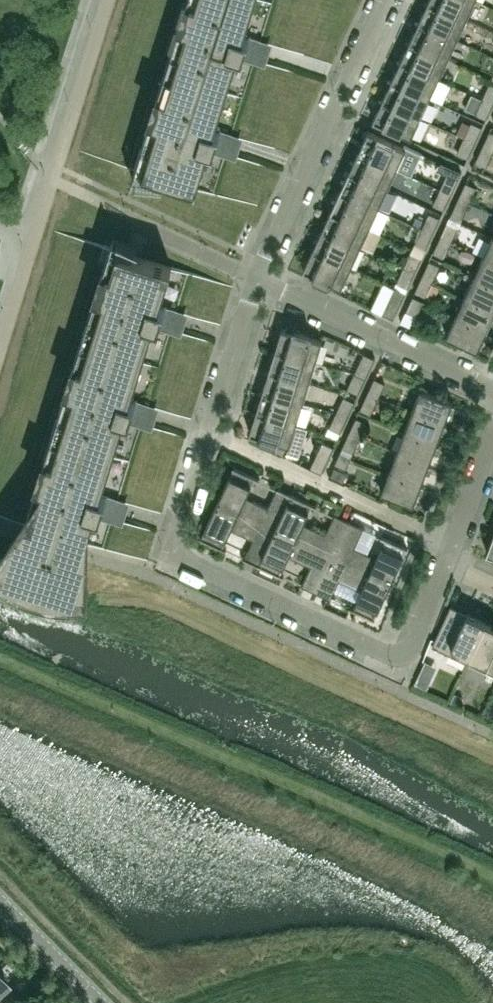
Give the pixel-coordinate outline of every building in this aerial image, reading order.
[(274,0),(180,0),(129,165),(135,167),(132,177),(133,178),(133,177),(136,167),(214,192),(215,190),(226,153),(232,155),(238,136),(232,134),(255,59),(261,61),(267,42),(261,40),(274,0)] [(474,0),(428,0),(428,1),(466,18),(474,0)] [(457,38),(466,18),(428,1),(419,20),(457,38)] [(448,57),(457,38),(419,20),(410,40),(448,57)] [(439,77),(448,57),(410,40),(401,59),(439,77)] [(430,96),(439,77),(401,59),(392,79),(430,96)] [(420,116),(430,96),(392,79),(383,98),(420,116)] [(482,97),(492,102),(492,84),(489,83),(482,97)] [(492,103),(492,102),(482,97),(476,112),(487,117),(492,103)] [(411,137),(420,116),(383,98),(373,119),(411,137)] [(471,122),(464,136),(475,142),(482,127),(471,122)] [(396,168),(406,147),(368,130),(358,150),(396,168)] [(489,130),(482,145),(492,150),(492,132),(489,130)] [(468,156),(475,142),(464,136),(457,151),(468,156)] [(492,151),(492,150),(482,145),(476,159),(487,165),(492,151)] [(387,187),(396,168),(358,150),(349,170),(387,187)] [(378,207),(387,187),(349,170),(340,189),(378,207)] [(447,174),(440,188),(451,193),(458,179),(447,174)] [(470,202),(476,187),(465,182),(458,197),(470,202)] [(444,208),(451,193),(440,188),(433,203),(444,208)] [(369,227),(378,207),(340,189),(331,209),(369,227)] [(463,216),(470,202),(458,197),(452,211),(463,216)] [(360,246),(369,227),(331,209),(322,228),(360,246)] [(428,213),(422,227),(433,232),(440,218),(428,213)] [(451,241),(458,226),(447,221),(440,236),(451,241)] [(426,247),(433,232),(422,227),(415,242),(426,247)] [(351,266),(360,246),(322,228),(313,248),(351,266)] [(444,256),(451,241),(440,236),(433,250),(444,256)] [(492,236),(483,256),(492,260),(492,236)] [(171,329),(177,331),(183,312),(177,310),(189,272),(145,258),(111,247),(114,237),(110,247),(104,245),(19,520),(24,522),(16,535),(13,538),(0,558),(0,570),(2,572),(6,575),(10,578),(15,580),(19,583),(27,586),(31,588),(39,591),(48,593),(52,594),(56,594),(65,595),(69,595),(77,595),(82,595),(86,594),(87,562),(87,556),(87,541),(104,546),(113,518),(118,520),(124,500),(119,498),(142,423),(148,425),(154,406),(148,404),(171,329)] [(341,286),(351,266),(313,248),(303,269),(341,286)] [(410,252),(403,266),(415,272),(421,257),(410,252)] [(483,256),(474,275),(492,284),(492,260),(483,256)] [(433,280),(440,266),(429,260),(422,275),(433,280)] [(408,286),(415,272),(403,266),(397,281),(408,286)] [(426,295),(433,280),(422,275),(415,290),(426,295)] [(474,275),(465,295),(492,308),(492,284),(474,275)] [(393,318),(405,291),(394,286),(382,313),(393,318)] [(417,315),(424,300),(413,295),(406,310),(417,315)] [(492,316),(492,308),(465,295),(455,315),(487,329),(492,316)] [(477,350),(487,329),(455,315),(446,335),(477,350)] [(315,361),(322,339),(282,327),(275,348),(315,361)] [(309,381),(315,361),(275,348),(269,369),(309,381)] [(364,352),(354,372),(366,377),(375,357),(364,352)] [(302,402),(309,381),(269,369),(263,390),(302,402)] [(359,392),(366,377),(354,372),(348,386),(359,392)] [(378,398),(385,383),(374,378),(367,392),(378,398)] [(445,422),(453,401),(420,389),(412,410),(445,422)] [(296,423),(302,402),(263,390),(256,411),(296,423)] [(371,412),(378,398),(367,392),(360,407),(371,412)] [(343,396),(336,411),(347,416),(354,401),(343,396)] [(437,442),(445,422),(412,410),(405,430),(437,442)] [(289,444),(296,423),(256,411),(250,432),(289,444)] [(341,431),(347,416),(336,411),(330,425),(341,431)] [(360,437),(367,422),(356,417),(349,432),(360,437)] [(429,463),(437,442),(405,430),(397,450),(429,463)] [(353,451),(360,437),(349,432),(342,446),(353,451)] [(321,472),(334,446),(322,440),(310,467),(321,472)] [(421,483),(429,463),(397,450),(389,471),(421,483)] [(345,468),(351,456),(340,451),(334,463),(345,468)] [(275,529),(292,493),(277,487),(268,506),(246,496),(255,477),(258,479),(259,478),(233,466),(233,467),(217,502),(275,529)] [(413,504),(421,483),(389,471),(381,491),(413,504)] [(333,556),(349,520),(335,513),(326,533),(304,522),(312,504),(316,506),(316,505),(292,493),(275,529),(333,556)] [(275,529),(217,502),(201,536),(200,537),(226,549),(226,548),(222,546),(231,528),(253,538),(244,558),(259,564),(275,529)] [(391,582),(407,548),(408,547),(382,535),(381,536),(385,538),(377,556),(355,546),(364,527),(349,520),(333,556),(391,582)] [(333,556),(275,529),(259,564),(283,576),(284,575),(280,573),(288,555),(311,565),(302,584),(316,591),(333,556)] [(375,617),(391,582),(333,556),(316,591),(331,598),(340,578),(362,589),(353,607),(349,605),(349,606),(375,618),(375,617)] [(466,661),(485,621),(467,612),(465,616),(450,609),(452,605),(451,605),(432,645),(466,661)] [(485,621),(466,661),(492,673),(492,624),(485,621)] [(419,673),(415,682),(427,687),(431,678),(419,673)] [(454,691),(450,700),(459,705),(463,695),(454,691)]
